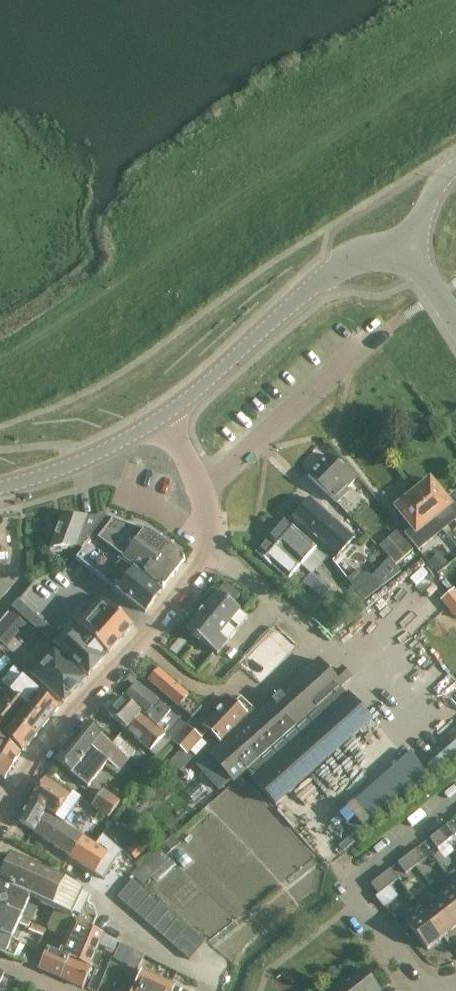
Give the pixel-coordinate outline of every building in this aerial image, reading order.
[(308,477),(323,491),(337,505),(350,493),(348,490),(356,482),(328,456),(308,477)] [(412,495),(437,525),(455,509),(455,495),(455,494),(447,501),(430,481),(412,495)] [(420,539),(437,525),(412,495),(396,508),(420,539)] [(306,504),(292,520),(306,533),(335,559),(349,543),(354,537),(311,498),(306,504)] [(82,551),(92,536),(92,535),(104,517),(61,520),(51,550),(71,549),(76,548),(76,546),(82,551)] [(147,578),(163,590),(185,561),(168,548),(146,532),(104,517),(92,535),(92,536),(123,559),(147,578)] [(285,521),(270,538),(297,563),(296,564),(300,568),(309,576),(304,582),(309,586),(308,587),(329,606),(337,598),(330,591),(331,590),(313,574),(327,558),(316,549),(300,535),(285,521)] [(384,552),(397,569),(419,552),(423,556),(426,553),(409,532),(384,552)] [(82,551),(75,559),(106,582),(108,579),(121,562),(123,559),(92,536),(82,551)] [(288,582),(300,568),(296,564),(297,563),(270,538),(256,553),(279,575),(288,582)] [(446,565),(439,556),(429,563),(437,572),(446,565)] [(368,578),(347,557),(337,566),(358,587),(354,590),(364,601),(376,589),(367,579),(368,578)] [(106,582),(105,583),(130,601),(146,614),(162,593),(146,581),(121,562),(108,579),(106,582)] [(41,567),(29,568),(29,576),(42,575),(41,567)] [(9,590),(0,583),(0,601),(9,590)] [(441,601),(455,617),(455,616),(455,589),(441,601)] [(187,630),(217,655),(248,618),(217,593),(187,630)] [(105,599),(91,613),(123,641),(137,627),(105,599)] [(18,600),(12,608),(23,618),(48,640),(55,632),(30,611),(18,600)] [(339,609),(326,619),(333,628),(348,620),(339,609)] [(0,627),(0,643),(6,648),(16,636),(26,625),(12,613),(0,627)] [(91,613),(79,627),(109,655),(123,641),(91,613)] [(277,625),(240,665),(260,684),(297,645),(277,625)] [(80,630),(60,652),(88,678),(88,677),(103,662),(109,655),(80,630)] [(180,638),(169,651),(176,656),(187,643),(180,638)] [(56,653),(46,665),(45,666),(39,661),(35,666),(40,671),(34,678),(64,704),(86,680),(71,666),(56,653)] [(241,698),(235,704),(230,700),(205,727),(222,743),(209,754),(235,783),(248,771),(341,688),(351,680),(342,670),(333,678),(318,661),(258,715),(253,709),(241,698)] [(15,721),(35,737),(59,708),(14,669),(2,683),(12,691),(28,705),(15,721)] [(149,681),(193,720),(202,709),(159,670),(149,681)] [(137,684),(125,699),(139,712),(165,735),(166,735),(173,741),(186,727),(158,701),(157,702),(137,684)] [(341,688),(248,771),(254,778),(252,779),(274,802),(373,717),(348,690),(345,693),(341,688)] [(28,705),(12,691),(0,706),(0,733),(3,736),(15,721),(28,705)] [(108,714),(123,727),(125,729),(139,712),(125,699),(123,698),(108,714)] [(125,729),(150,752),(158,759),(173,744),(165,736),(165,735),(139,712),(125,729)] [(35,737),(15,721),(3,736),(23,752),(35,737)] [(130,759),(124,754),(112,744),(102,736),(86,723),(56,761),(71,774),(87,787),(106,765),(117,775),(130,759)] [(203,740),(188,726),(173,742),(188,756),(203,740)] [(119,735),(112,744),(124,754),(131,746),(119,735)] [(6,741),(0,737),(0,758),(13,767),(21,754),(6,741)] [(5,780),(13,767),(0,758),(0,776),(5,780)] [(212,774),(199,786),(205,793),(218,781),(212,774)] [(242,779),(236,784),(240,788),(246,783),(242,779)] [(45,780),(31,801),(48,812),(64,823),(78,804),(61,792),(62,791),(45,780)] [(120,803),(105,791),(91,807),(108,819),(120,803)] [(19,823),(33,832),(44,812),(30,803),(19,823)] [(33,832),(47,841),(51,845),(63,826),(44,812),(33,832)] [(102,832),(110,822),(103,816),(95,827),(102,832)] [(123,824),(110,835),(118,845),(131,834),(123,824)] [(448,825),(439,832),(447,842),(455,835),(448,825)] [(51,845),(70,857),(82,839),(63,826),(51,845)] [(438,849),(447,842),(439,832),(430,839),(438,849)] [(173,838),(131,876),(143,886),(171,860),(166,854),(178,843),(173,838)] [(82,839),(70,857),(103,880),(100,884),(112,893),(128,871),(118,863),(114,868),(98,856),(93,849),(90,844),(82,839)] [(181,850),(174,858),(184,869),(192,862),(181,850)] [(407,857),(415,867),(424,860),(416,850),(407,857)] [(17,893),(18,892),(73,917),(83,893),(66,882),(33,866),(10,855),(0,875),(0,885),(17,893)] [(406,874),(415,867),(407,857),(398,864),(406,874)] [(391,869),(371,885),(379,895),(399,880),(391,869)] [(133,880),(117,898),(126,906),(142,888),(136,884),(133,880)] [(0,885),(0,908),(22,917),(30,899),(17,893),(0,885)] [(454,885),(438,897),(455,920),(455,887),(454,885)] [(142,888),(126,906),(135,914),(151,896),(142,888)] [(151,896),(135,914),(145,922),(160,904),(151,896)] [(455,928),(455,920),(438,897),(423,909),(420,905),(419,906),(444,938),(455,928)] [(160,904),(145,922),(153,930),(169,912),(160,904)] [(444,938),(419,906),(414,910),(417,914),(406,923),(427,950),(444,938)] [(12,940),(22,917),(0,908),(0,934),(12,940)] [(65,939),(74,920),(57,912),(48,930),(65,939)] [(153,930),(163,938),(178,920),(169,912),(153,930)] [(178,920),(163,938),(172,945),(180,936),(187,927),(178,920)] [(39,969),(62,979),(70,960),(91,968),(100,943),(103,934),(92,929),(84,925),(75,921),(61,955),(47,950),(39,969)] [(187,927),(180,936),(198,952),(205,943),(187,927)] [(5,956),(12,940),(0,934),(0,954),(5,956)] [(180,936),(172,945),(190,961),(198,952),(180,936)] [(121,945),(114,960),(126,966),(138,972),(145,957),(121,945)] [(21,952),(18,959),(28,964),(31,957),(21,952)] [(83,988),(91,970),(91,968),(70,960),(62,979),(83,988)] [(133,990),(173,990),(175,986),(143,971),(138,980),(135,988),(133,990)] [(363,971),(351,981),(348,978),(331,990),(379,990),(363,971)]
